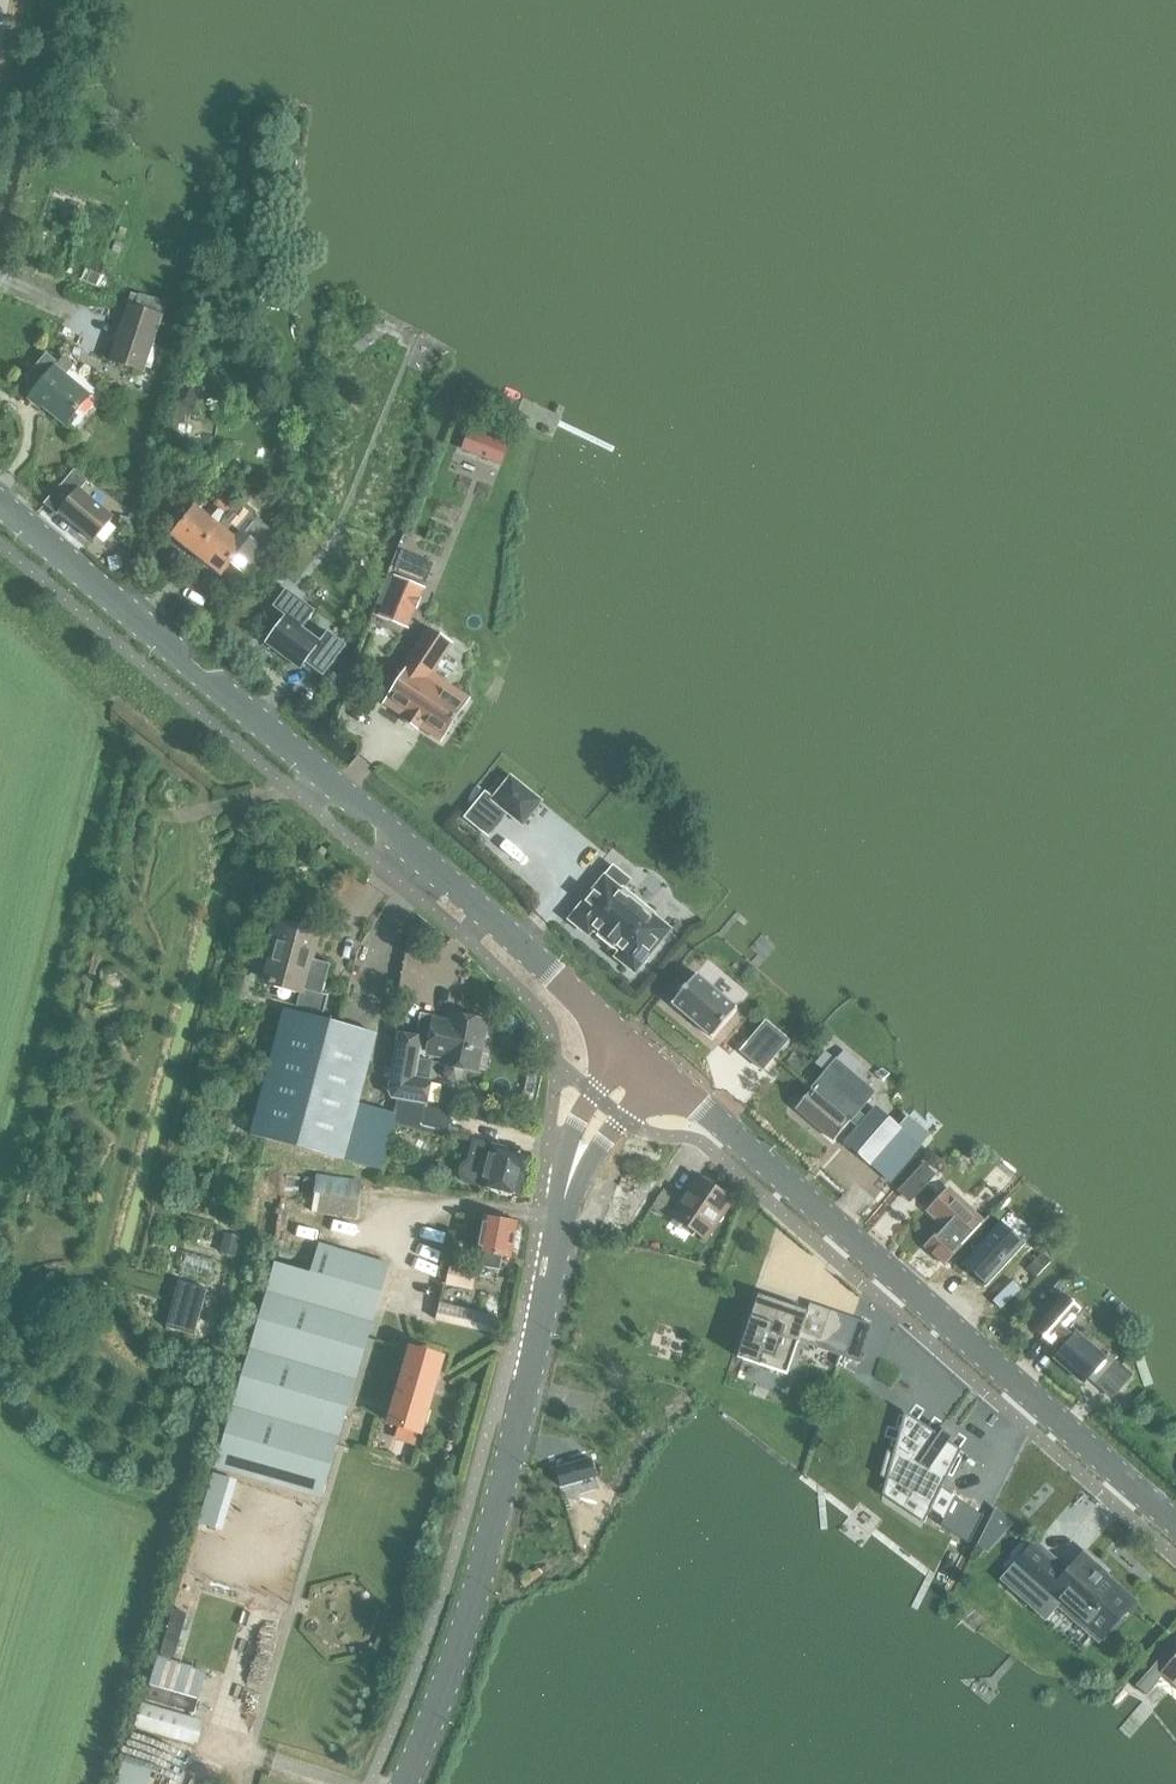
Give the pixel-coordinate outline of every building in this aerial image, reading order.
[(127,306),(110,361),(144,371),(146,366),(151,368),(159,342),(154,340),(155,335),(166,338),(170,325),(160,321),(161,316),(164,306),(166,302),(165,301),(132,291),(127,306)] [(65,425),(67,422),(91,393),(57,365),(59,362),(47,352),(27,376),(39,386),(30,396),(65,425)] [(191,407),(198,386),(184,382),(177,403),(191,407)] [(470,431),(463,448),(490,459),(497,442),(470,431)] [(94,539),(113,516),(80,489),(87,480),(74,469),(60,486),(72,496),(59,511),(94,539)] [(196,506),(173,535),(197,554),(220,526),(238,504),(224,492),(214,504),(219,508),(211,518),(196,506)] [(220,526),(197,554),(200,557),(198,560),(208,568),(210,565),(221,574),(231,562),(243,571),(247,575),(265,551),(257,545),(269,530),(257,521),(255,512),(245,505),(238,504),(220,526)] [(405,551),(379,614),(407,625),(432,562),(405,551)] [(322,676),(344,648),(344,647),(326,634),(320,641),(303,629),(316,609),(285,588),(272,607),(286,617),(266,643),(299,668),(304,662),(322,676)] [(402,675),(383,703),(441,741),(465,704),(447,692),(452,685),(433,673),(449,649),(423,633),(397,672),(402,675)] [(485,794),(466,818),(487,835),(507,811),(522,824),(541,801),(511,777),(493,800),(485,794)] [(635,972),(671,927),(655,915),(657,913),(624,887),(629,880),(613,867),(605,877),(604,877),(570,919),(588,935),(593,929),(600,934),(598,936),(612,948),(614,946),(621,951),(616,957),(635,972)] [(273,946),(264,979),(280,984),(300,989),(303,990),(304,988),(323,994),(332,963),(312,958),(318,933),(279,923),(273,946)] [(737,1007),(696,973),(671,1003),(711,1037),(737,1007)] [(300,989),(295,1012),(321,1019),(327,995),(323,994),(304,988),(303,990),(300,989)] [(255,1118),(251,1134),(284,1143),(343,1160),(344,1159),(382,1169),(383,1162),(386,1150),(391,1133),(393,1123),(396,1112),(394,1111),(359,1102),(371,1057),(377,1034),(321,1019),(295,1012),(284,1009),(278,1033),(255,1118)] [(451,1023),(434,1020),(428,1053),(444,1056),(442,1063),(445,1064),(444,1072),(446,1078),(455,1081),(462,1076),(463,1067),(476,1070),(485,1023),(452,1016),(451,1023)] [(765,1021),(741,1050),(763,1069),(787,1040),(765,1021)] [(398,1033),(389,1089),(393,1096),(398,1097),(425,1102),(426,1102),(430,1080),(433,1060),(417,1057),(420,1036),(398,1033)] [(820,1078),(795,1108),(834,1140),(850,1121),(851,1122),(877,1092),(837,1058),(820,1078)] [(396,1112),(393,1123),(421,1130),(446,1136),(453,1109),(426,1102),(425,1102),(398,1097),(394,1111),(396,1112)] [(857,1127),(844,1142),(889,1182),(927,1138),(931,1134),(908,1113),(906,1116),(897,1126),(875,1106),(866,1116),(857,1127)] [(463,1183),(479,1186),(518,1193),(527,1153),(490,1145),(475,1140),(471,1160),(460,1163),(458,1174),(463,1183)] [(923,1162),(897,1190),(910,1202),(936,1173),(923,1162)] [(317,1173),(312,1210),(355,1216),(361,1179),(317,1173)] [(704,1238),(731,1199),(700,1177),(672,1217),(704,1238)] [(944,1263),(981,1223),(970,1213),(963,1199),(949,1193),(932,1212),(945,1225),(925,1246),(944,1263)] [(509,1257),(516,1221),(483,1215),(476,1252),(481,1253),(480,1263),(499,1265),(500,1256),(509,1257)] [(1001,1222),(1000,1221),(961,1263),(962,1263),(964,1262),(986,1283),(985,1284),(986,1285),(1024,1243),(1023,1242),(1021,1245),(998,1224),(1001,1222)] [(226,1232),(220,1251),(235,1255),(241,1237),(226,1232)] [(318,1495),(388,1263),(317,1244),(310,1271),(273,1261),(215,1463),(318,1495)] [(472,1288),(476,1269),(450,1264),(446,1283),(472,1288)] [(198,1331),(210,1283),(183,1277),(171,1325),(198,1331)] [(1045,1309),(1029,1327),(1052,1346),(1055,1343),(1062,1349),(1054,1358),(1083,1383),(1087,1378),(1099,1388),(1121,1364),(1109,1353),(1106,1356),(1077,1331),(1070,1325),(1082,1311),(1060,1291),(1045,1309)] [(821,1339),(831,1310),(810,1303),(807,1311),(758,1295),(737,1356),(786,1373),(800,1332),(821,1339)] [(440,1301),(439,1319),(494,1324),(496,1305),(440,1301)] [(858,1319),(849,1344),(848,1349),(862,1353),(872,1324),(858,1319)] [(420,1432),(442,1357),(409,1347),(388,1421),(420,1432)] [(908,1424),(878,1484),(931,1529),(962,1468),(908,1424)] [(215,1468),(200,1517),(228,1526),(243,1476),(215,1468)] [(592,1470),(558,1479),(563,1498),(597,1489),(592,1470)] [(981,1541),(987,1546),(1008,1522),(996,1511),(981,1541)] [(1023,1553),(999,1579),(1044,1620),(1057,1606),(1098,1642),(1118,1619),(1134,1601),(1104,1574),(1106,1571),(1092,1559),(1087,1565),(1079,1558),(1068,1571),(1034,1540),(1023,1553)] [(180,1653),(190,1607),(174,1604),(164,1650),(180,1653)] [(1135,1686),(1146,1695),(1163,1676),(1175,1688),(1175,1653),(1168,1647),(1135,1686)] [(198,1707),(210,1666),(161,1651),(148,1692),(198,1707)] [(134,1727),(141,1729),(191,1741),(197,1719),(140,1704),(134,1727)] [(114,1783),(145,1783),(150,1765),(126,1760),(122,1777),(116,1775),(114,1783)]
